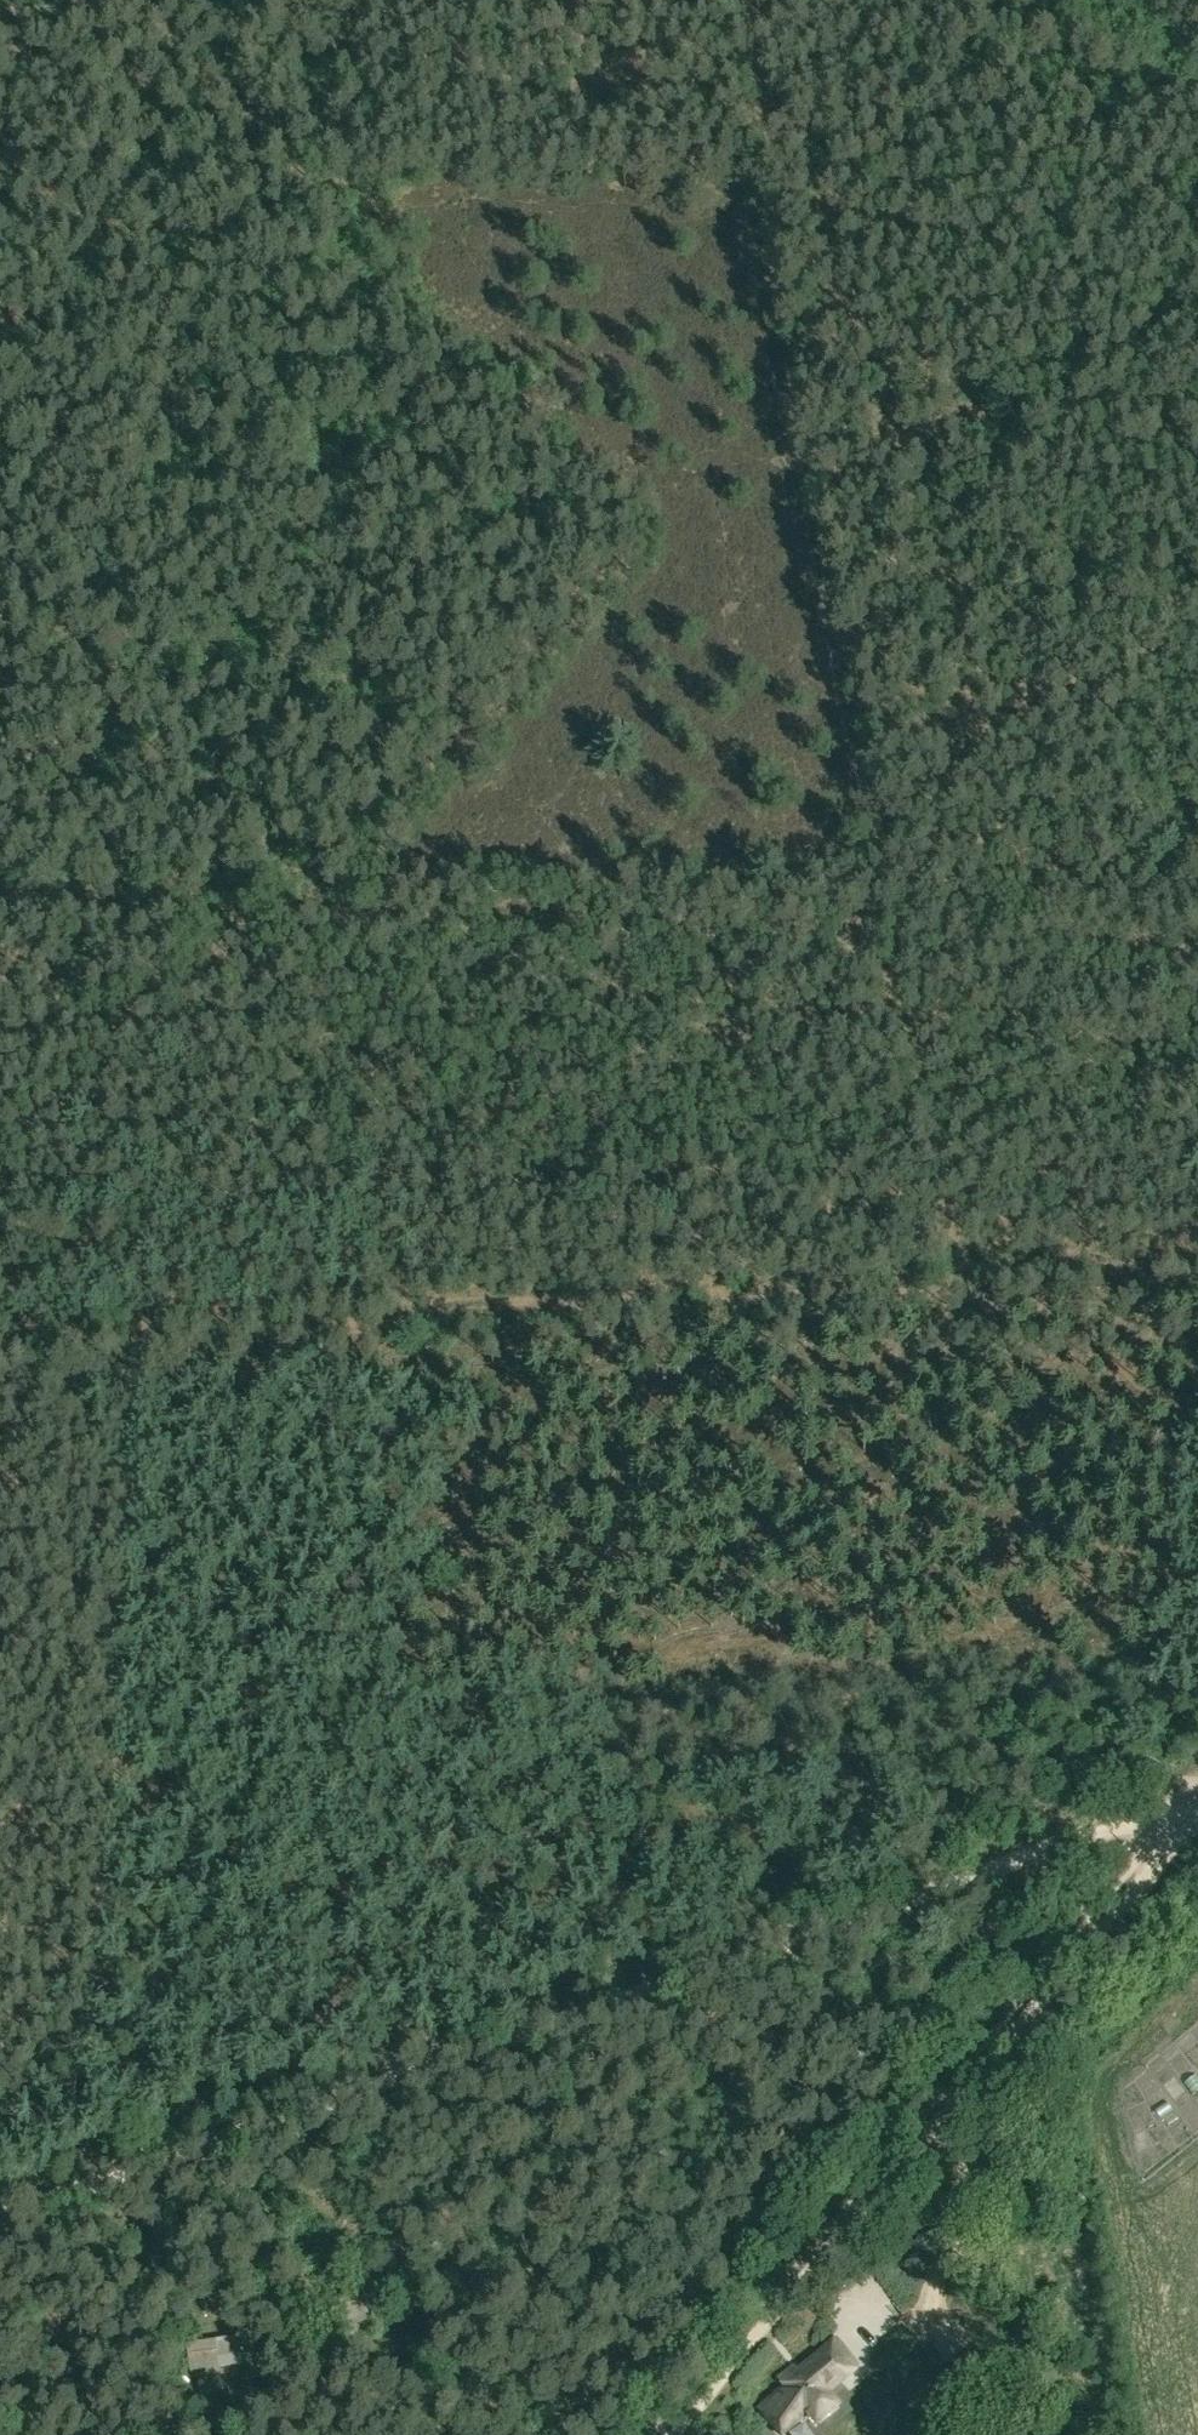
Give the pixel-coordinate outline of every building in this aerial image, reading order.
[(756,2408),(779,2434),(783,2434),(800,2421),(797,2418),(806,2410),(815,2421),(819,2417),(824,2417),(830,2411),(831,2407),(836,2403),(827,2393),(822,2387),(825,2384),(824,2383),(834,2375),(841,2381),(849,2391),(872,2372),(886,2368),(892,2366),(900,2360),(912,2349),(918,2343),(888,2306),(846,2341),(865,2363),(854,2372),(853,2371),(859,2367),(837,2340),(797,2373),(792,2367),(779,2378),(785,2384),(756,2408)] [(241,2337),(187,2344),(191,2368),(245,2363),(241,2337)]
